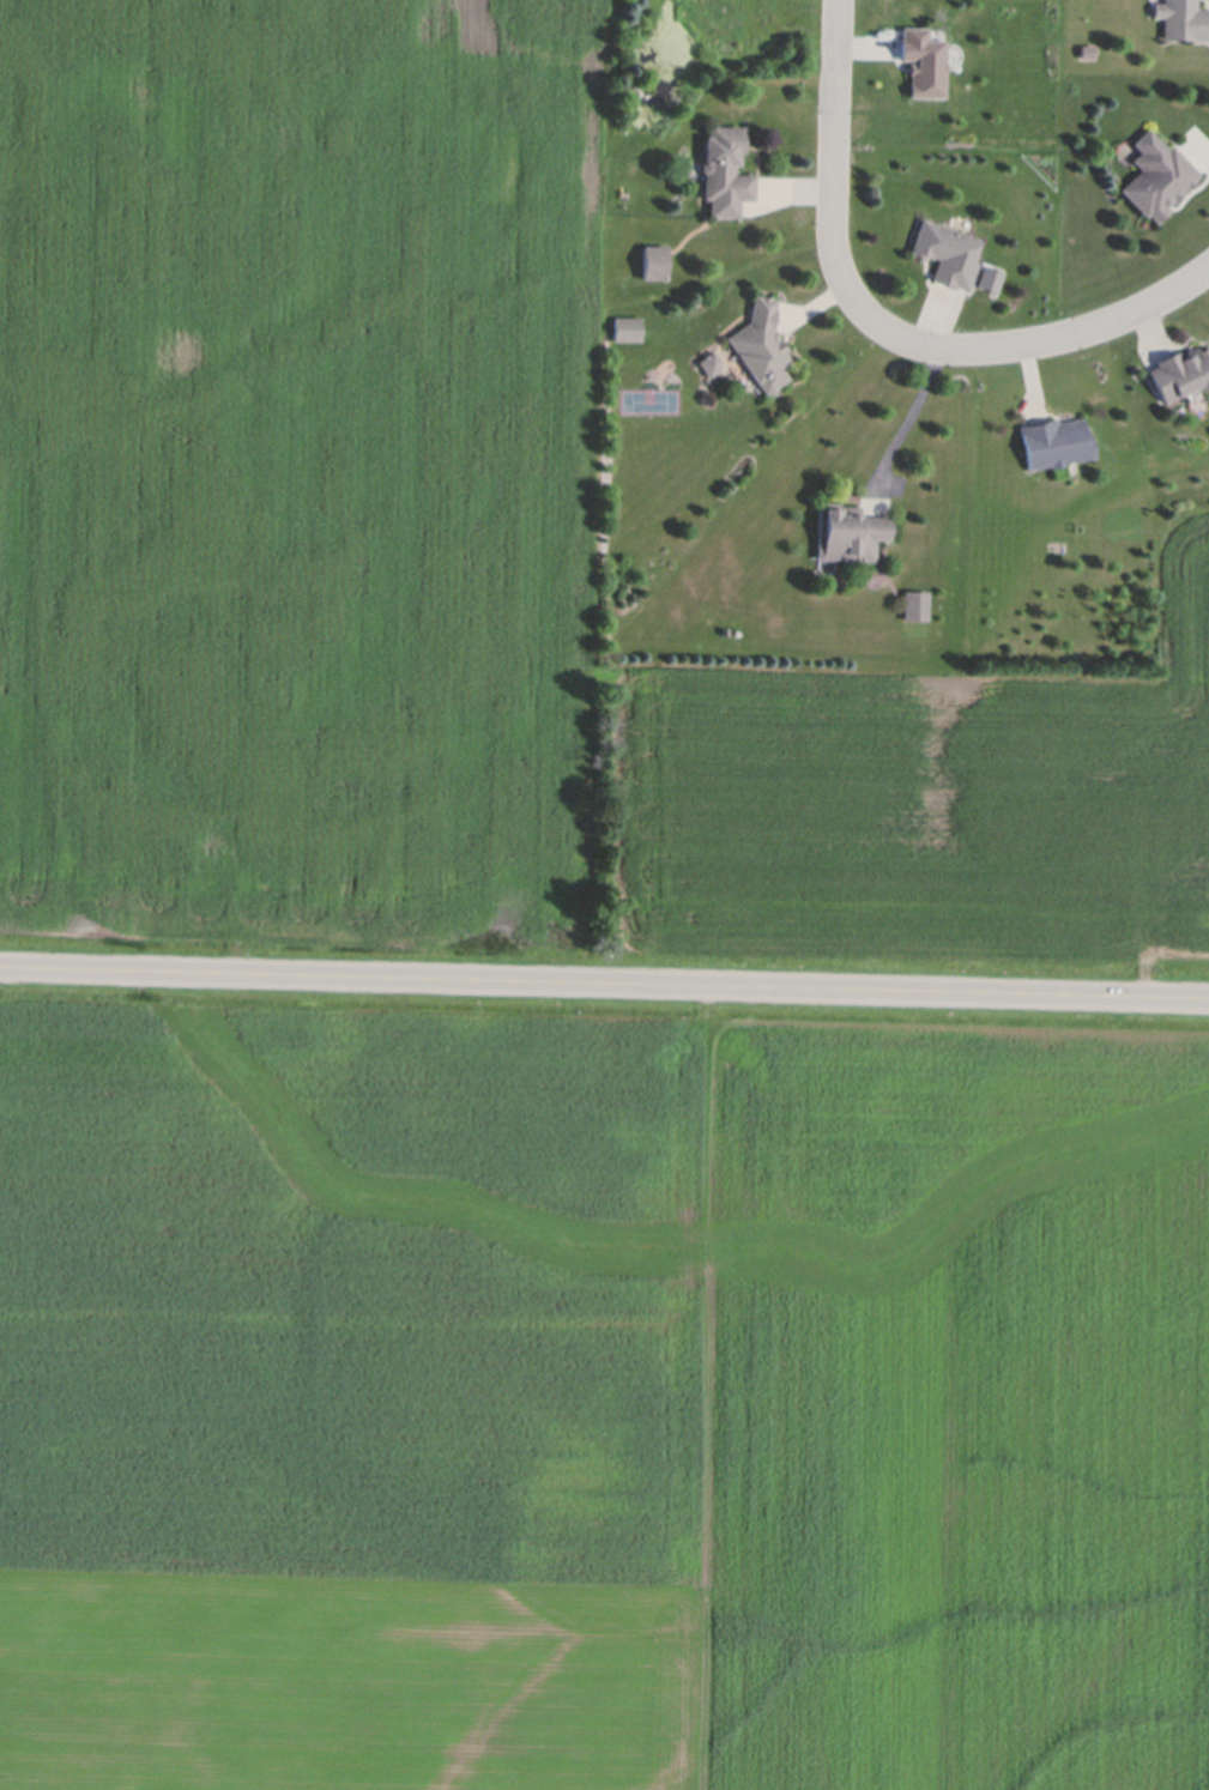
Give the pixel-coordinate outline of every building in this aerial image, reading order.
[(1196,5),(1208,6),(1208,29),(1208,38),(1191,37),(1191,36),(1162,35),(1162,14),(1153,14),(1153,0),(1163,0),(1196,0),(1196,5)] [(708,123),(742,123),(740,138),(743,138),(742,149),(738,149),(738,161),(733,161),(732,171),(752,171),(752,198),(738,196),(737,213),(709,213),(709,195),(702,195),(705,132),(708,132),(708,123)] [(1171,141),(1198,171),(1193,177),(1192,180),(1191,179),(1186,183),(1187,185),(1185,186),(1181,188),(1183,189),(1181,191),(1180,191),(1173,196),(1174,198),(1172,200),(1171,199),(1165,205),(1167,208),(1166,210),(1165,208),(1156,217),(1157,217),(1155,219),(1147,211),(1144,213),(1119,186),(1140,167),(1130,157),(1140,149),(1131,140),(1147,125),(1166,145),(1171,141)] [(977,260),(967,288),(955,284),(954,285),(931,277),(938,258),(931,255),(931,256),(927,255),(929,253),(924,252),(923,255),(908,250),(920,216),(938,223),(939,222),(944,223),(944,224),(979,237),(978,241),(972,259),(977,260)] [(642,276),(642,242),(666,243),(665,277),(642,276)] [(749,320),(754,292),(761,294),(761,292),(770,295),(770,296),(776,297),(774,308),(775,308),(773,327),(769,326),(772,331),(774,331),(778,337),(779,335),(786,345),(784,346),(791,357),(781,363),(790,375),(776,385),(776,388),(770,392),(768,392),(766,393),(763,389),(757,393),(754,388),(760,383),(726,335),(749,320)] [(613,315),(640,315),(640,339),(613,339),(613,315)] [(1208,381),(1208,383),(1204,386),(1203,383),(1202,383),(1203,385),(1198,387),(1196,382),(1177,391),(1178,393),(1163,400),(1148,369),(1150,368),(1150,367),(1156,363),(1157,365),(1159,364),(1156,358),(1177,349),(1179,352),(1196,344),(1198,349),(1208,344),(1208,380),(1208,381)] [(697,359),(713,349),(720,358),(718,369),(708,375),(697,359)] [(1065,462),(1050,465),(1050,462),(1028,467),(1021,430),(1020,430),(1018,424),(1039,421),(1039,419),(1056,416),(1057,421),(1082,416),(1086,433),(1090,431),(1094,454),(1064,460),(1065,462)] [(875,558),(817,557),(818,506),(826,500),(839,500),(841,503),(860,503),(860,510),(859,510),(859,514),(890,514),(889,537),(875,537),(875,558)] [(927,618),(903,618),(905,589),(929,589),(927,618)]
